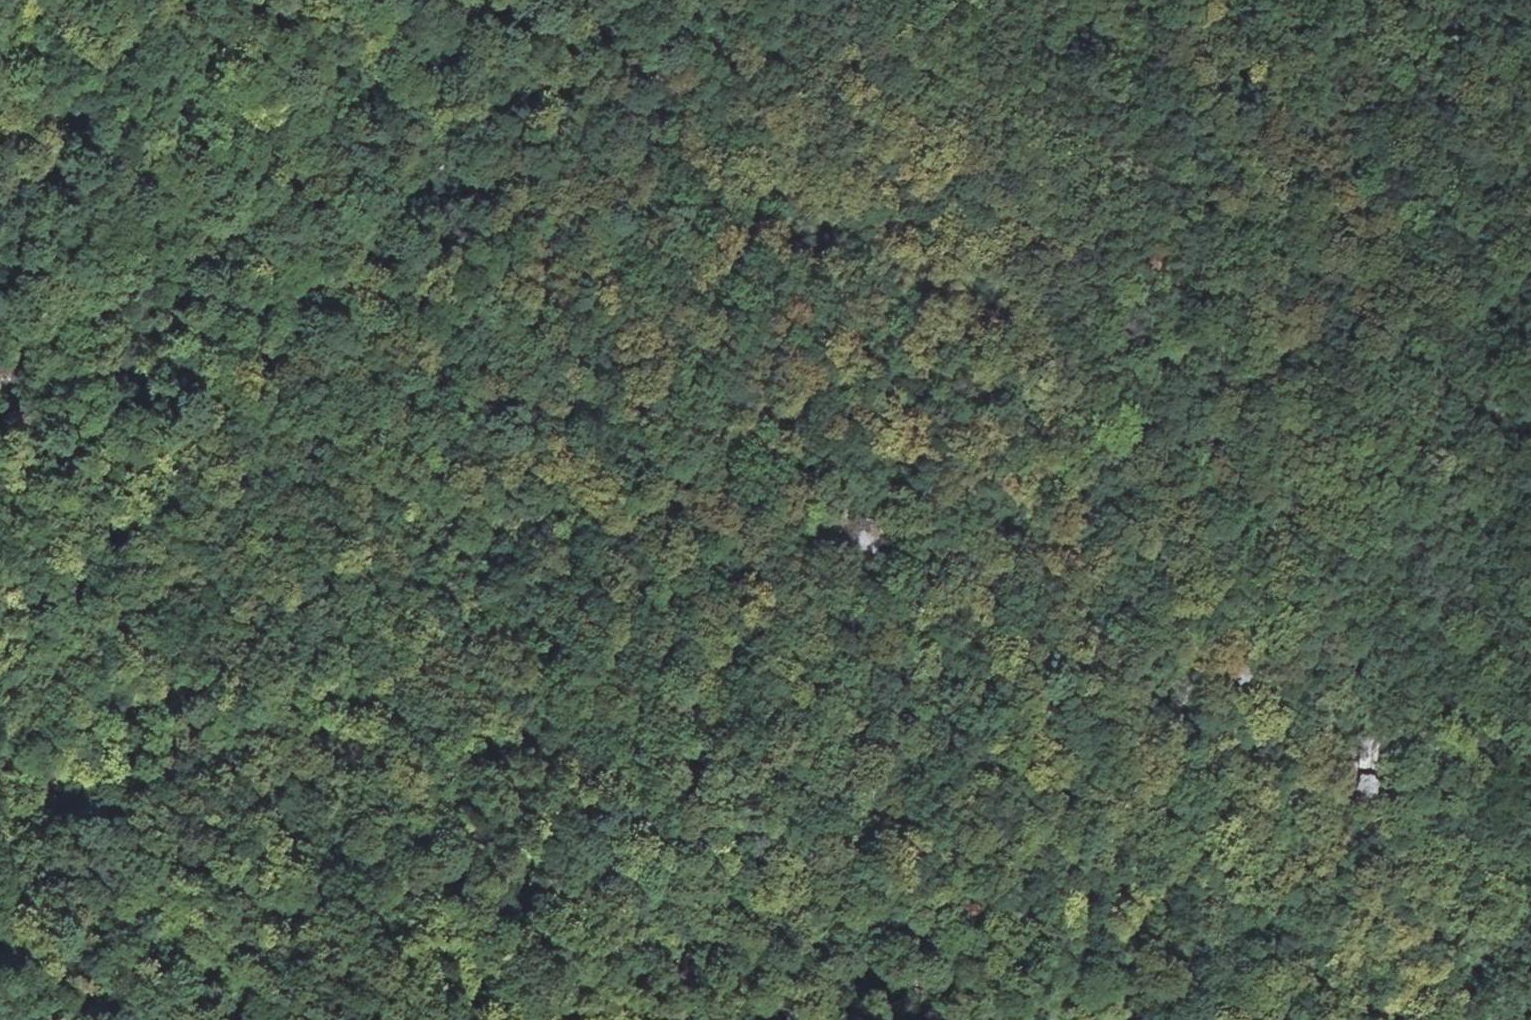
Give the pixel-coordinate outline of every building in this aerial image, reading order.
[(1362,737),(1358,768),(1375,770),(1379,739),(1362,737)] [(1379,793),(1378,772),(1359,773),(1360,794),(1379,793)]
